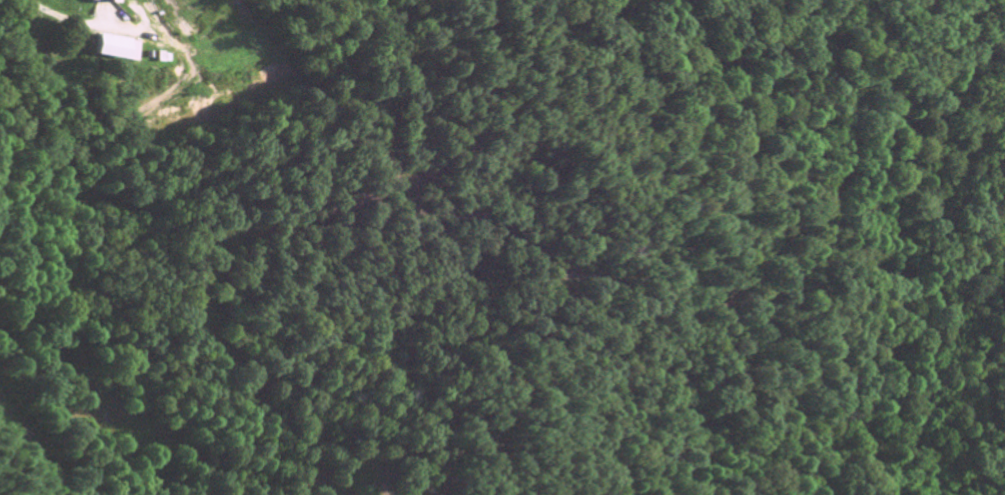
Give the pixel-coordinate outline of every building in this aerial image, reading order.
[(143,45),(103,35),(97,56),(138,66),(143,45)]
